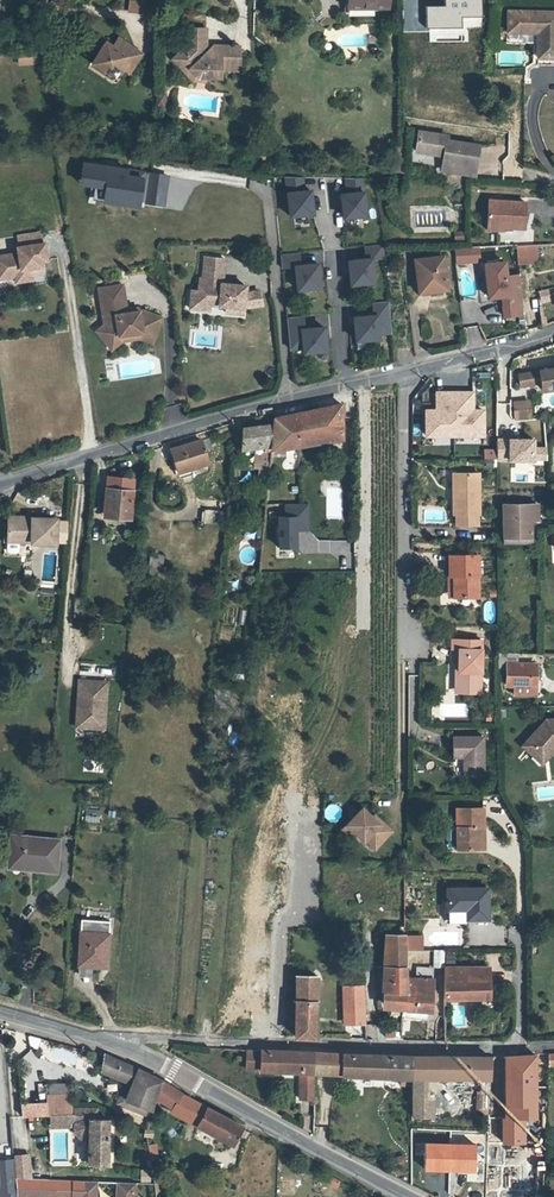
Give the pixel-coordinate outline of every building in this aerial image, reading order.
[(147,0),(131,0),(130,13),(146,13),(147,0)] [(350,9),(389,9),(389,0),(350,0),(350,9)] [(482,0),(446,0),(446,6),(427,7),(428,28),(463,27),(463,17),(482,17),(482,0)] [(528,30),(531,30),(531,9),(511,9),(510,29),(528,30)] [(531,30),(536,30),(540,35),(540,43),(540,55),(553,56),(553,10),(531,9),(531,30)] [(186,47),(182,52),(189,59),(183,64),(190,70),(192,68),(200,75),(216,76),(224,76),(224,66),(241,66),(241,46),(226,46),(226,53),(207,53),(206,28),(186,29),(186,47)] [(531,42),(540,43),(540,35),(536,30),(531,30),(531,42)] [(128,42),(114,35),(109,44),(123,40),(125,43),(128,42)] [(91,62),(103,68),(106,62),(109,63),(111,61),(121,66),(127,70),(138,48),(128,42),(125,43),(123,40),(109,44),(103,40),(91,62)] [(189,59),(182,52),(175,59),(195,80),(215,80),(216,76),(200,75),(192,68),(190,70),(183,64),(189,59)] [(106,62),(103,68),(101,71),(111,77),(116,76),(121,66),(111,61),(109,63),(106,62)] [(157,112),(166,112),(166,97),(157,97),(157,112)] [(447,152),(446,160),(445,163),(472,167),(477,142),(446,136),(446,132),(421,127),(417,146),(447,152)] [(415,155),(446,160),(447,152),(417,146),(415,155)] [(107,188),(105,203),(143,208),(144,205),(165,208),(169,176),(85,165),(82,184),(107,188)] [(285,178),(291,219),(316,216),(312,191),(305,191),(304,178),(285,178)] [(369,218),(363,179),(345,179),(346,195),(341,195),(344,220),(369,218)] [(492,203),(490,224),(505,225),(504,230),(527,231),(529,206),(492,203)] [(505,225),(490,224),(489,232),(504,233),(504,230),(505,225)] [(453,231),(454,240),(465,240),(464,230),(453,231)] [(15,246),(16,252),(0,254),(0,271),(11,269),(12,275),(13,281),(24,280),(24,274),(29,273),(41,272),(40,260),(44,259),(42,242),(15,246)] [(386,256),(385,243),(366,244),(367,258),(349,259),(352,283),(375,281),(373,258),(386,256)] [(519,264),(531,263),(530,246),(518,247),(519,264)] [(541,246),(530,246),(531,263),(542,262),(541,246)] [(479,248),(456,250),(457,263),(480,262),(479,248)] [(238,308),(239,300),(245,300),(257,297),(254,284),(240,286),(241,279),(218,277),(220,253),(199,251),(198,272),(194,272),(193,285),(192,296),(204,297),(204,299),(221,300),(221,306),(238,308)] [(301,253),(282,255),(283,268),(296,267),(298,291),(321,289),(319,265),(302,267),(301,253)] [(444,259),(417,263),(422,295),(448,291),(444,259)] [(503,299),(505,317),(522,315),(518,275),(509,276),(508,262),(485,264),(489,300),(503,299)] [(97,288),(97,294),(122,290),(121,284),(97,288)] [(204,297),(192,296),(193,285),(187,284),(185,302),(204,303),(204,299),(204,297)] [(553,293),(552,287),(538,289),(541,301),(553,299),(553,298),(553,293)] [(141,335),(152,339),(160,317),(141,309),(126,312),(122,290),(97,294),(103,326),(95,332),(107,347),(117,338),(117,336),(140,332),(141,335)] [(393,331),(390,300),(374,302),(374,310),(377,313),(377,315),(355,317),(357,340),(380,338),(380,333),(393,331)] [(313,316),(313,326),(327,326),(327,316),(313,316)] [(304,317),(287,318),(290,350),(303,348),(304,353),(327,351),(325,328),(303,330),(302,328),(305,326),(304,317)] [(117,338),(107,347),(109,349),(120,341),(139,338),(150,342),(152,339),(141,335),(140,332),(117,336),(117,338)] [(518,376),(520,387),(536,384),(541,384),(542,390),(553,388),(553,370),(518,376)] [(471,390),(453,391),(454,434),(483,433),(482,408),(471,408),(471,390)] [(426,434),(454,434),(453,391),(436,391),(436,409),(425,409),(426,434)] [(530,402),(514,404),(515,418),(532,416),(530,402)] [(271,454),(270,471),(269,479),(285,479),(284,472),(288,471),(286,448),(343,439),(341,404),(274,418),(274,426),(273,450),(272,450),(271,454)] [(273,450),(274,426),(243,427),(243,448),(256,447),(256,454),(271,454),(272,450),(273,450)] [(204,440),(175,448),(183,471),(211,462),(204,440)] [(484,458),(494,458),(493,449),(484,449),(484,458)] [(464,510),(475,511),(477,510),(477,470),(456,470),(455,490),(451,490),(451,510),(454,510),(454,522),(463,522),(464,510)] [(269,479),(270,471),(260,471),(258,492),(267,493),(269,479)] [(106,491),(104,517),(129,519),(131,494),(106,491)] [(296,531),(309,531),(308,503),(283,503),(284,516),(276,516),(277,550),(289,550),(289,556),(296,556),(296,531)] [(504,503),(504,534),(531,534),(532,518),(539,519),(539,503),(504,503)] [(208,509),(207,522),(226,524),(227,511),(208,509)] [(475,511),(464,510),(463,522),(475,522),(475,511)] [(21,540),(26,540),(27,519),(11,518),(9,552),(11,554),(18,555),(20,552),(21,543),(21,540)] [(27,519),(26,540),(33,540),(33,544),(58,545),(58,540),(69,541),(70,520),(43,519),(43,520),(27,519)] [(450,552),(450,572),(454,572),(454,593),(477,593),(477,552),(450,552)] [(453,636),(452,645),(452,656),(456,657),(455,672),(458,672),(457,689),(479,690),(481,637),(453,636)] [(513,686),(535,687),(536,687),(536,665),(517,664),(517,654),(498,654),(498,670),(507,670),(507,686),(513,686)] [(107,686),(79,684),(76,731),(104,733),(107,686)] [(535,687),(513,686),(513,695),(535,696),(535,687)] [(545,720),(545,728),(536,728),(523,741),(529,747),(536,747),(542,754),(553,742),(553,720),(545,720)] [(545,728),(545,720),(536,728),(545,728)] [(462,754),(462,772),(482,772),(482,734),(452,735),(452,753),(462,754)] [(523,741),(519,745),(538,764),(553,748),(553,742),(542,754),(536,747),(529,747),(523,741)] [(85,769),(100,771),(101,764),(86,762),(85,769)] [(487,804),(457,804),(457,845),(488,846),(488,830),(485,830),(485,824),(488,824),(487,804)] [(362,808),(346,824),(356,834),(363,840),(365,838),(374,847),(391,830),(380,820),(378,822),(362,808)] [(83,810),(83,822),(100,822),(100,809),(83,810)] [(356,834),(346,824),(342,829),(352,838),(356,834)] [(14,863),(36,866),(35,869),(56,872),(61,844),(17,838),(14,863)] [(447,886),(449,907),(468,906),(468,916),(485,915),(484,885),(447,886)] [(449,916),(468,916),(468,906),(449,907),(449,916)] [(81,934),(80,968),(108,969),(110,936),(81,934)] [(415,936),(406,936),(406,949),(415,949),(415,936)] [(445,966),(445,965),(445,949),(434,949),(434,966),(445,966)] [(389,951),(389,965),(400,965),(401,952),(389,951)] [(406,965),(400,965),(389,965),(383,965),(382,989),(390,989),(389,1006),(404,1007),(405,987),(406,965)] [(445,965),(445,966),(445,973),(445,996),(490,997),(491,965),(445,965)] [(316,1037),(318,974),(313,974),(313,970),(309,971),(309,974),(298,974),(296,1036),(316,1037)] [(415,988),(405,987),(404,1007),(404,1014),(426,1016),(426,1009),(433,1010),(434,992),(429,992),(430,978),(418,978),(415,977),(415,988)] [(349,986),(349,1006),(364,1006),(364,986),(349,986)] [(363,1021),(364,1006),(346,1006),(346,1021),(363,1021)] [(250,1050),(250,1061),(260,1062),(261,1050),(250,1050)] [(262,1062),(262,1070),(265,1070),(303,1071),(303,1101),(315,1102),(315,1071),(315,1052),(261,1050),(260,1062),(262,1062)] [(315,1052),(315,1071),(343,1072),(343,1053),(315,1052)] [(414,1054),(343,1053),(343,1072),(342,1073),(414,1075),(414,1054)] [(414,1054),(414,1075),(436,1076),(484,1078),(490,1078),(490,1057),(414,1054)] [(516,1056),(516,1065),(549,1064),(549,1054),(516,1056)] [(157,1095),(161,1081),(109,1056),(103,1070),(127,1081),(117,1103),(144,1116),(148,1108),(151,1110),(157,1095)] [(260,1070),(260,1062),(250,1061),(249,1069),(260,1070)] [(414,1075),(414,1092),(435,1092),(436,1076),(414,1075)] [(161,1081),(157,1095),(183,1112),(181,1115),(233,1146),(242,1128),(242,1127),(196,1102),(181,1093),(161,1081)] [(435,1092),(414,1092),(415,1119),(427,1120),(427,1114),(435,1114),(435,1092)] [(489,1115),(489,1092),(484,1092),(479,1092),(478,1115),(489,1115)] [(50,1115),(72,1114),(71,1095),(47,1096),(47,1104),(48,1115),(50,1115)] [(530,1109),(544,1108),(543,1097),(529,1098),(530,1109)] [(48,1115),(47,1104),(22,1105),(23,1116),(48,1115)] [(90,1119),(97,1119),(97,1109),(75,1109),(75,1114),(74,1126),(74,1130),(82,1138),(89,1138),(90,1119)] [(72,1114),(50,1115),(50,1127),(69,1126),(74,1126),(75,1114),(72,1114)] [(89,1138),(88,1163),(108,1163),(110,1120),(97,1119),(90,1119),(89,1138)] [(148,1158),(156,1157),(153,1142),(145,1143),(148,1158)] [(15,1178),(31,1179),(29,1155),(14,1156),(15,1178)] [(13,1159),(0,1160),(0,1196),(16,1196),(13,1159)] [(323,1184),(338,1189),(341,1179),(326,1175),(323,1184)] [(96,1182),(44,1179),(43,1196),(95,1196),(96,1182)] [(133,1184),(114,1183),(113,1196),(133,1196),(133,1184)]
